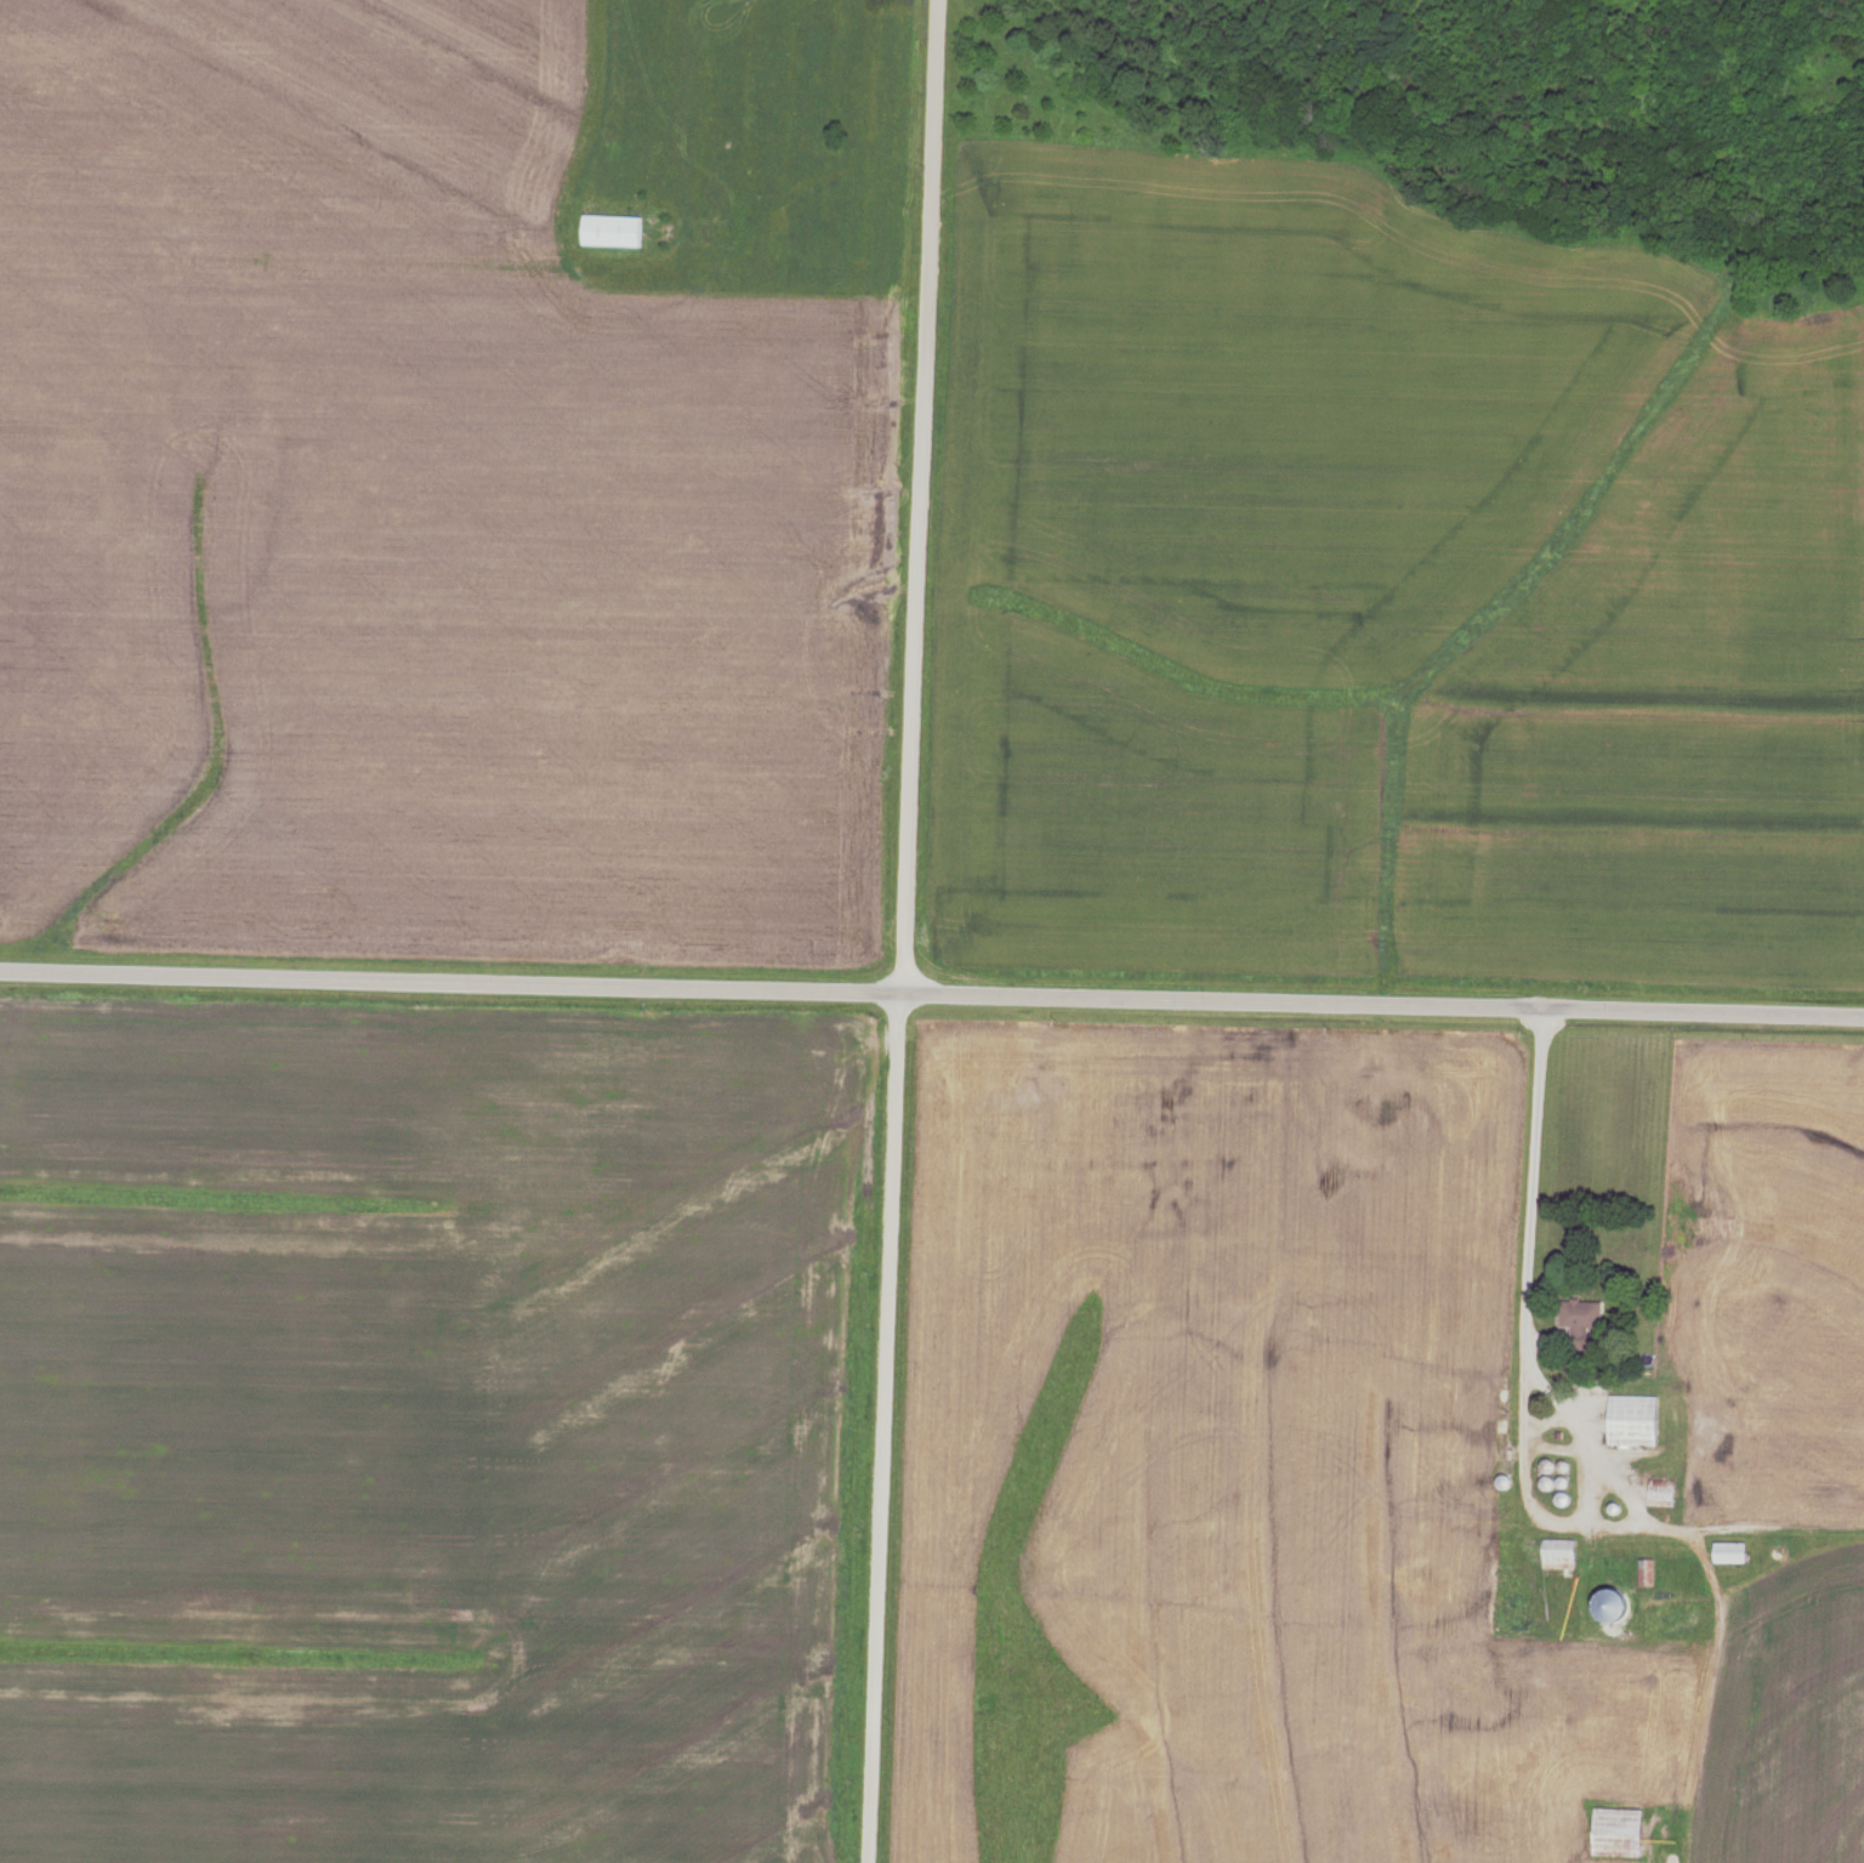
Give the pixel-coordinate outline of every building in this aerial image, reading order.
[(641,248),(642,217),(584,215),(583,246),(641,248)] [(1561,1303),(1561,1330),(1571,1330),(1571,1352),(1593,1353),(1593,1330),(1600,1331),(1600,1303),(1561,1303)] [(1656,1446),(1656,1397),(1608,1397),(1608,1446),(1656,1446)] [(1673,1481),(1647,1481),(1647,1506),(1673,1506),(1673,1481)] [(1574,1539),(1541,1539),(1541,1568),(1574,1568),(1574,1539)] [(1746,1543),(1713,1543),(1713,1564),(1746,1564),(1746,1543)] [(1638,1586),(1652,1586),(1652,1560),(1638,1560),(1638,1586)] [(1641,1808),(1593,1808),(1593,1857),(1641,1857),(1641,1808)]
